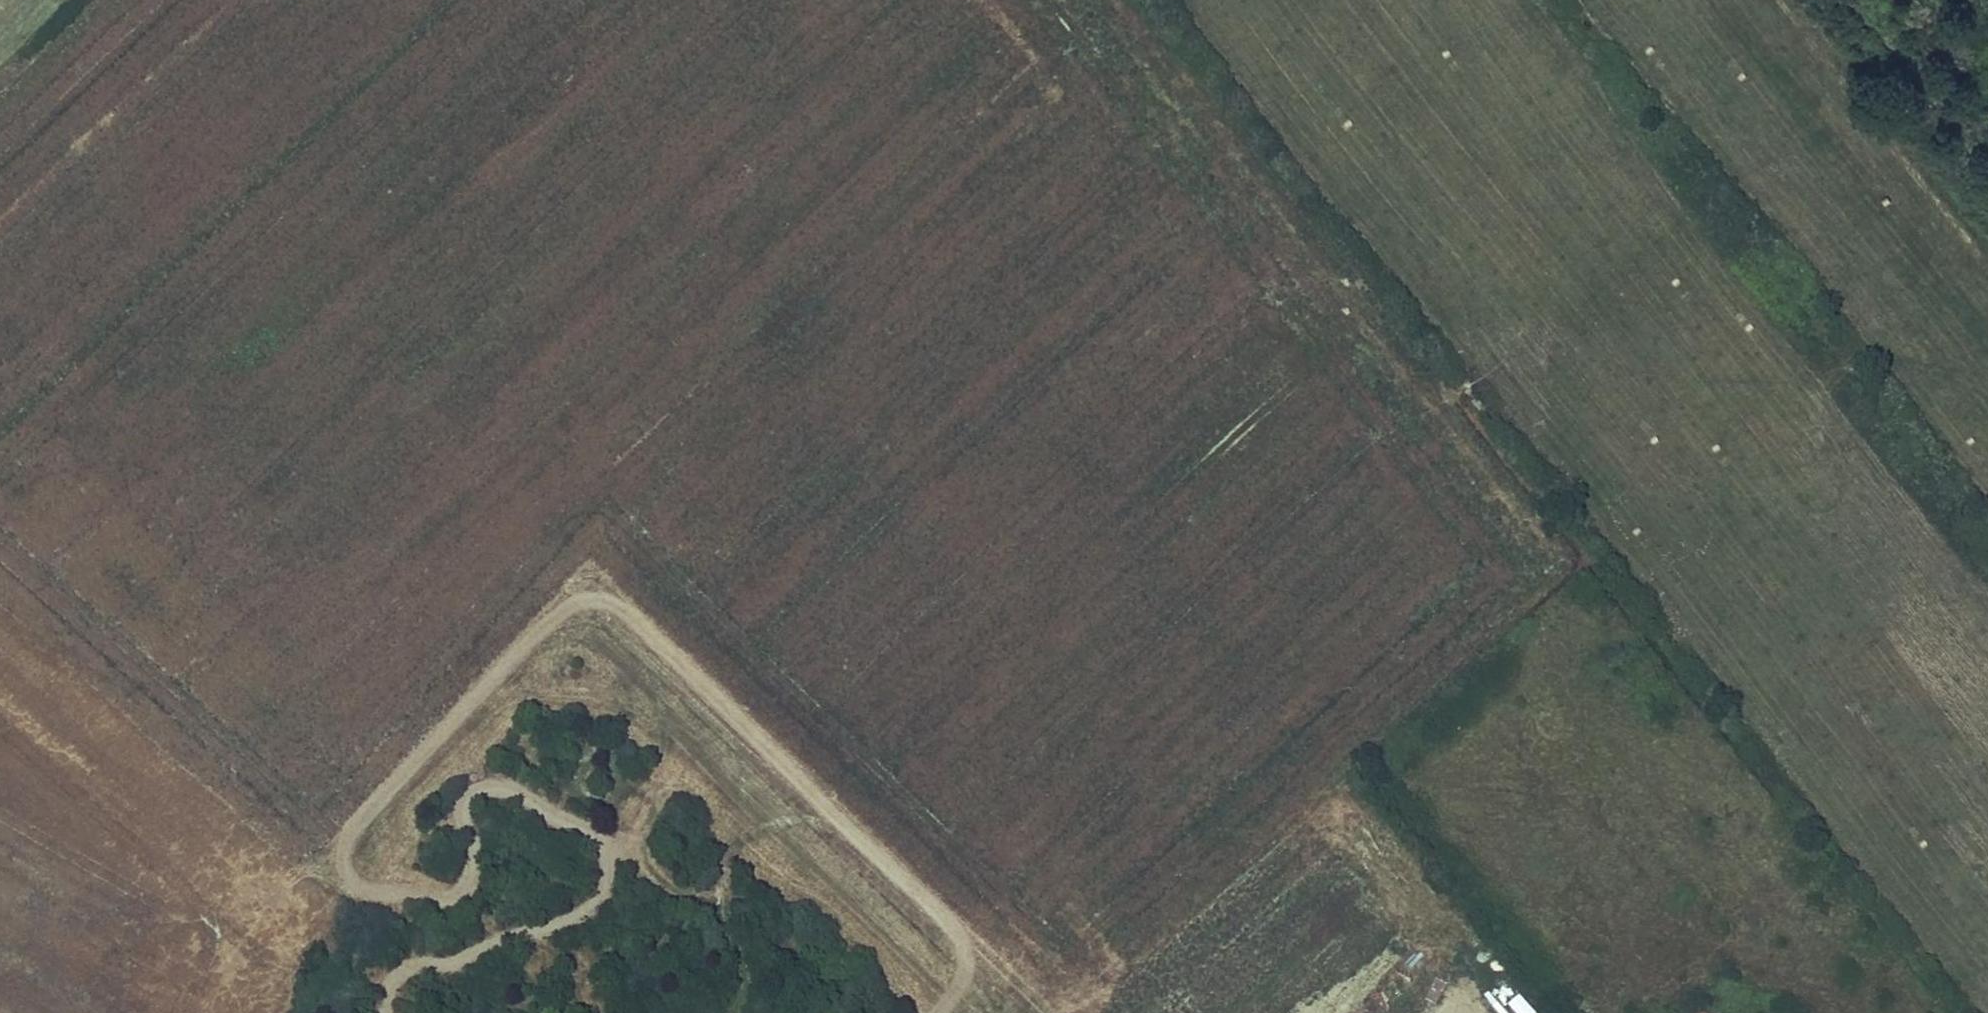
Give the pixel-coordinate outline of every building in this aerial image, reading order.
[(1506,1010),(1509,1012),(1538,1012),(1521,995),(1506,1010)]
